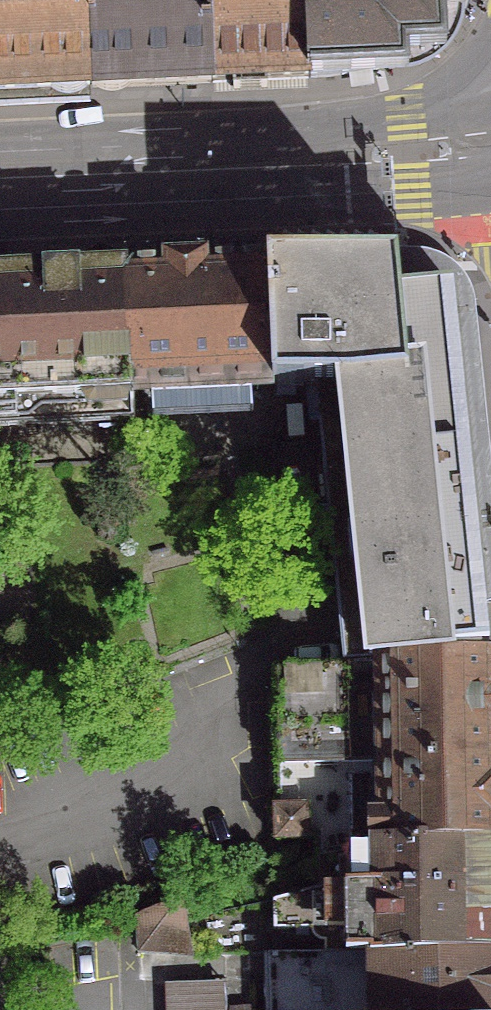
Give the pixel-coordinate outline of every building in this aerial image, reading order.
[(85,90),(81,0),(0,0),(0,94),(85,90)] [(85,90),(207,84),(203,0),(81,0),(85,90)] [(304,79),(300,0),(203,0),(207,84),(304,80),(304,79)] [(304,79),(304,80),(351,75),(379,69),(405,57),(426,38),(441,16),(447,0),(300,0),(304,79)] [(127,393),(268,386),(267,357),(260,261),(119,268),(126,421),(128,421),(127,393)] [(312,386),(467,380),(459,302),(452,286),(441,273),(428,265),(411,262),(260,261),(267,357),(268,386),(312,386)] [(0,273),(0,427),(126,421),(119,268),(0,273)] [(312,386),(336,637),(339,666),(490,657),(490,652),(484,653),(482,629),(479,599),(489,596),(467,380),(312,386)] [(271,670),(272,840),(312,839),(313,859),(356,850),(411,842),(490,840),(490,657),(339,666),(283,669),(271,670)] [(313,859),(313,891),(360,886),(490,883),(490,840),(411,842),(356,850),(313,859)] [(270,902),(270,931),(319,929),(320,954),(490,953),(490,883),(360,886),(313,891),(270,902)] [(178,898),(134,916),(136,953),(189,956),(178,898)] [(263,955),(264,1009),(490,1009),(490,953),(320,954),(263,955)] [(162,984),(163,1009),(223,1009),(222,982),(162,984)]
